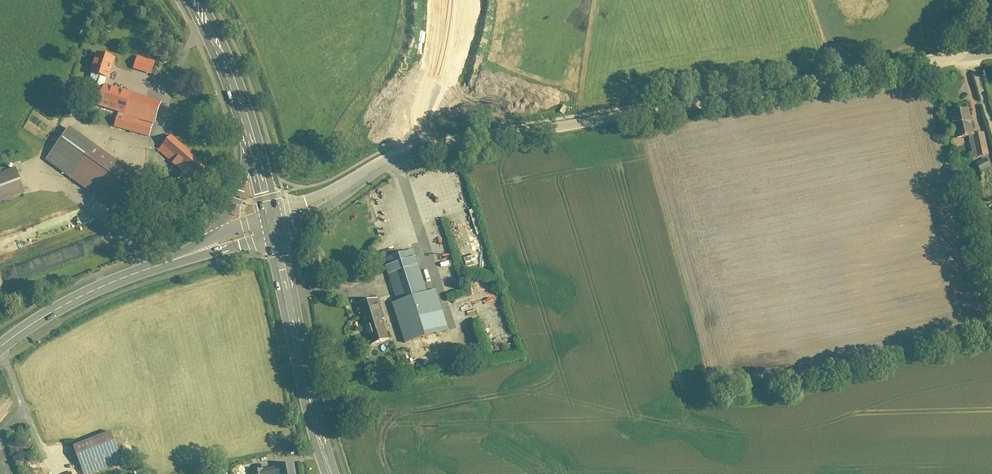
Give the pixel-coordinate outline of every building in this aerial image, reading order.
[(93,56),(88,80),(104,83),(109,59),(93,56)] [(975,77),(967,79),(971,98),(980,96),(975,77)] [(105,81),(95,111),(116,117),(112,129),(147,140),(161,98),(105,81)] [(61,97),(58,107),(71,111),(75,102),(61,97)] [(965,113),(947,116),(952,141),(970,138),(965,113)] [(64,133),(43,164),(117,215),(138,184),(64,133)] [(975,159),(988,157),(984,134),(971,136),(975,159)] [(171,135),(157,154),(198,186),(212,168),(171,135)] [(26,193),(17,166),(0,172),(0,202),(26,193)] [(413,254),(383,262),(394,304),(390,305),(400,345),(443,334),(432,293),(424,296),(413,254)] [(375,302),(355,308),(366,347),(386,341),(375,302)] [(85,473),(90,473),(123,463),(112,434),(76,447),(85,473)] [(275,470),(266,472),(267,473),(294,473),(293,465),(275,468),(275,470)]
